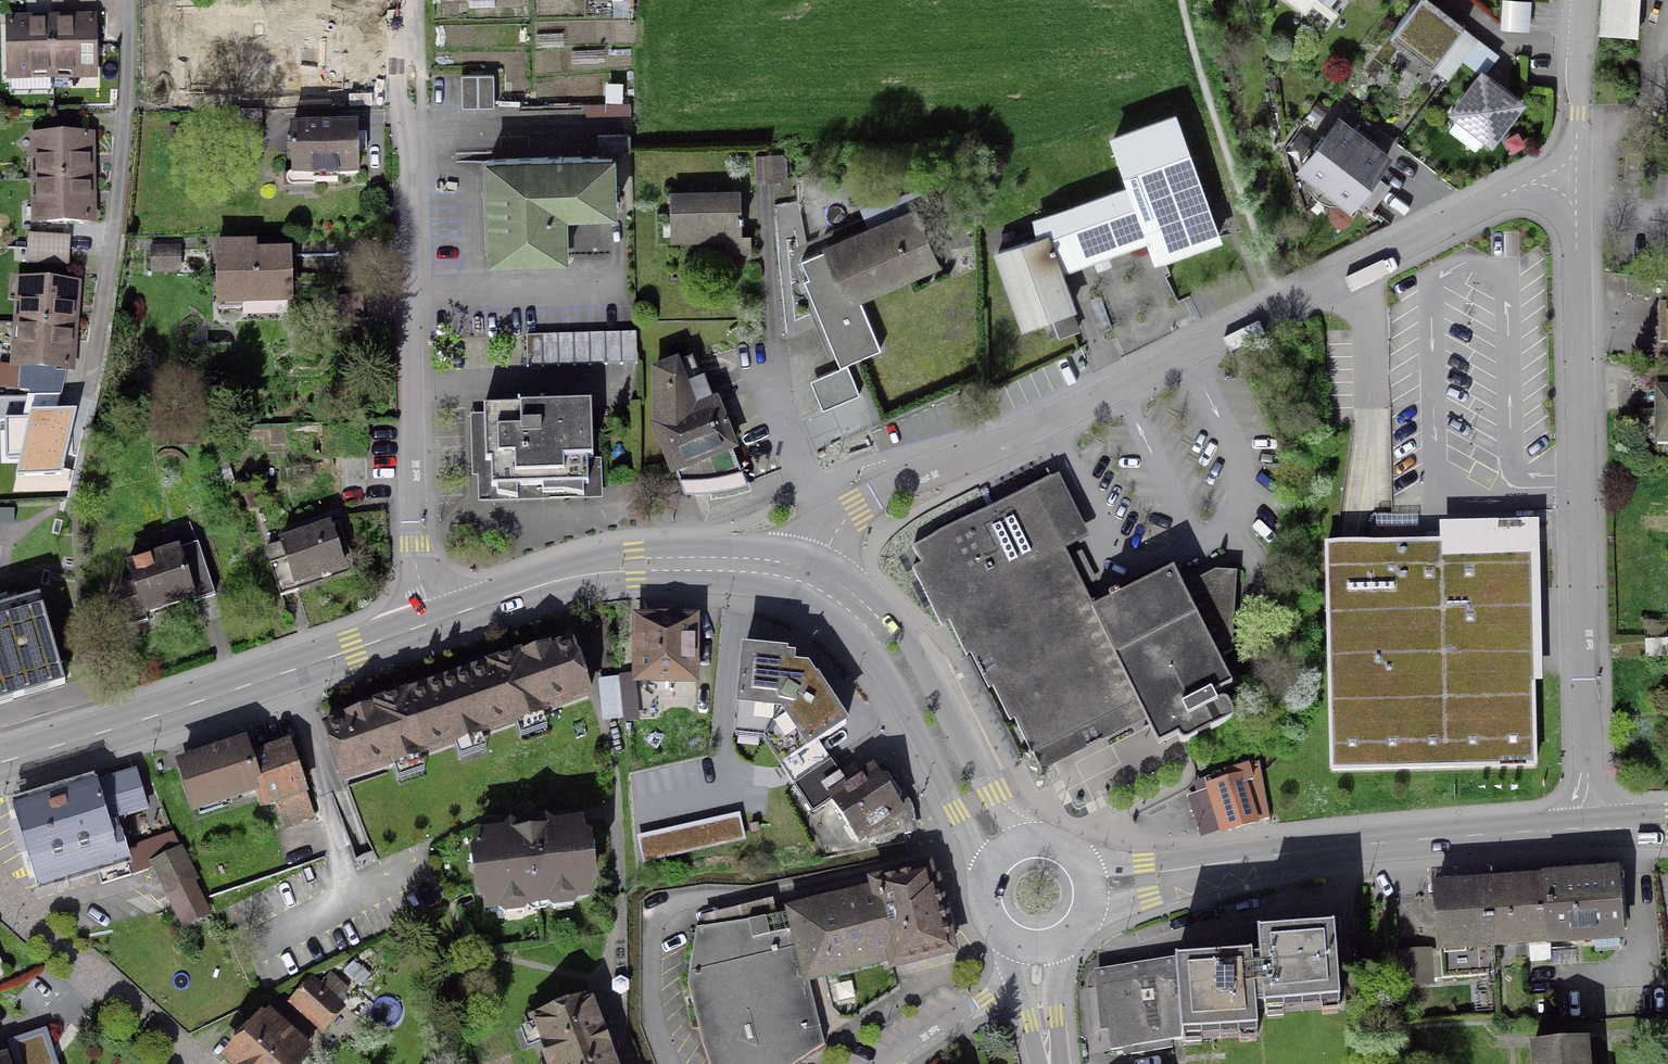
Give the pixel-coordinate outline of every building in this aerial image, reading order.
[(1304,15),(1315,0),(1285,0),(1304,15)] [(1462,29),(1424,0),(1417,0),(1389,37),(1431,69),(1462,29)] [(1600,34),(1635,36),(1638,0),(1602,0),(1600,34)] [(1526,6),(1506,5),(1505,29),(1525,30),(1526,6)] [(7,25),(8,76),(93,75),(92,24),(64,24),(40,25),(7,25)] [(493,109),(492,76),(460,77),(460,109),(493,109)] [(1455,112),(1489,139),(1516,104),(1481,78),(1455,112)] [(1148,237),(1156,259),(1215,238),(1172,119),(1115,139),(1131,189),(1037,223),(1040,237),(996,253),(1023,326),(1070,309),(1050,253),(1068,246),(1074,263),(1090,258),(1093,266),(1102,263),(1108,261),(1105,253),(1148,237)] [(1366,144),(1360,139),(1357,137),(1337,121),(1323,139),(1321,137),(1312,149),(1314,151),(1300,169),(1304,172),(1304,179),(1306,187),(1310,193),(1316,199),(1328,205),(1336,205),(1345,203),(1349,206),(1362,188),(1365,190),(1374,178),(1372,176),(1385,158),(1366,144)] [(355,128),(290,130),(291,177),(312,177),(312,184),(336,183),(335,176),(356,176),(355,128)] [(179,148),(179,134),(168,134),(168,148),(179,148)] [(596,153),(629,152),(628,136),(596,137),(596,153)] [(88,223),(87,198),(87,162),(86,138),(35,139),(37,224),(88,223)] [(754,157),(755,184),(782,183),(780,156),(754,157)] [(562,214),(612,213),(610,158),(486,162),(489,260),(563,258),(562,214)] [(719,194),(720,194),(670,196),(671,244),(673,244),(673,240),(738,239),(738,218),(741,218),(741,211),(738,211),(737,194),(719,194)] [(800,262),(807,280),(802,282),(806,291),(811,289),(843,365),(879,350),(856,295),(934,263),(913,213),(898,220),(893,209),(874,217),(879,229),(800,262)] [(25,264),(66,267),(67,259),(67,253),(68,247),(68,239),(27,236),(26,250),(25,264)] [(294,257),(254,258),(253,247),(215,248),(217,311),(240,310),(240,302),(289,301),(289,278),(294,278),(294,257)] [(176,271),(175,251),(152,252),(153,272),(176,271)] [(72,286),(21,283),(16,367),(67,371),(68,349),(71,307),(72,286)] [(308,333),(298,332),(298,354),(308,354),(308,333)] [(526,369),(635,366),(634,334),(525,338),(526,369)] [(703,410),(688,361),(653,374),(654,429),(672,474),(673,473),(683,497),(712,495),(744,488),(713,406),(703,410)] [(817,379),(828,407),(858,394),(846,367),(817,379)] [(20,371),(19,387),(30,388),(31,372),(20,371)] [(1655,390),(1655,435),(1667,435),(1667,390),(1655,390)] [(586,462),(591,461),(590,406),(482,410),(484,465),(489,465),(490,491),(587,488),(586,462)] [(1086,729),(1135,704),(1157,748),(1169,742),(1172,740),(1176,738),(1180,744),(1186,744),(1229,722),(1231,720),(1232,716),(1227,705),(1221,703),(1215,706),(1211,699),(1235,687),(1221,659),(1230,654),(1235,574),(1214,573),(1181,590),(1173,572),(1169,571),(1167,575),(1120,598),(1118,599),(1116,596),(1107,600),(1109,604),(1107,605),(1116,622),(1113,624),(1102,629),(1061,547),(1067,544),(1076,529),(1052,480),(1050,481),(1050,480),(987,512),(911,550),(920,567),(911,572),(939,627),(947,623),(965,658),(969,656),(970,658),(987,691),(991,688),(1008,724),(1013,721),(1030,756),(1086,729)] [(280,549),(264,554),(279,598),(346,575),(351,568),(337,525),(279,545),(280,549)] [(1329,541),(1334,768),(1535,765),(1531,537),(1329,541)] [(191,600),(192,605),(214,597),(196,545),(126,568),(133,589),(116,595),(128,629),(146,623),(144,616),(191,600)] [(65,685),(38,596),(0,607),(0,704),(65,685)] [(692,623),(637,622),(636,681),(691,682),(692,623)] [(1647,659),(1667,658),(1667,645),(1667,624),(1646,625),(1646,643),(1647,659)] [(387,769),(425,756),(507,728),(544,715),(544,713),(588,698),(569,643),(530,657),(522,659),(522,657),(486,669),(484,670),(484,671),(449,683),(408,697),(407,696),(405,697),(369,709),(370,712),(366,713),(324,728),(343,782),(387,767),(387,769)] [(817,743),(846,724),(817,680),(806,671),(793,669),(793,658),(786,657),(786,653),(743,650),(739,726),(771,731),(791,760),(817,743)] [(632,719),(629,680),(619,681),(623,720),(632,719)] [(840,778),(829,762),(817,743),(791,760),(780,767),(792,786),(803,803),(840,778)] [(261,803),(274,798),(284,828),(310,819),(286,750),(248,764),(242,746),(180,767),(194,811),(256,790),(261,803)] [(1252,824),(1272,819),(1258,765),(1205,778),(1215,817),(1222,815),(1226,831),(1252,824)] [(901,812),(874,772),(829,801),(856,842),(872,831),(876,838),(896,825),(891,818),(901,812)] [(113,819),(143,810),(133,775),(128,777),(127,776),(82,790),(84,797),(72,800),(71,794),(16,810),(39,885),(94,868),(99,886),(144,873),(138,855),(125,859),(113,819)] [(644,862),(746,839),(740,813),(638,836),(644,862)] [(541,833),(515,836),(510,833),(507,837),(477,841),(479,850),(474,857),(480,862),(483,889),(479,895),(485,900),(486,909),(504,907),(506,902),(517,901),(520,905),(553,901),(555,896),(566,895),(569,899),(587,897),(586,888),(590,881),(584,877),(581,849),(586,843),(580,838),(578,828),(549,832),(544,829),(541,833)] [(181,853),(152,868),(167,897),(169,895),(185,924),(204,914),(189,885),(196,882),(181,853)] [(806,980),(890,960),(892,967),(950,952),(941,916),(934,885),(930,886),(927,871),(872,885),(874,893),(817,907),(790,914),(806,980)] [(1496,976),(1494,945),(1548,941),(1549,944),(1618,939),(1614,876),(1586,878),(1585,883),(1579,883),(1573,883),(1572,879),(1544,881),(1545,887),(1502,890),(1490,890),(1489,885),(1445,888),(1435,889),(1441,980),(1496,976)] [(694,931),(686,986),(707,1063),(796,1063),(823,1047),(806,980),(790,914),(757,922),(694,931)] [(1171,1052),(1170,1046),(1182,1041),(1182,1038),(1256,1033),(1254,1004),(1262,1004),(1262,1010),(1338,1005),(1332,931),(1256,937),(1258,959),(1235,961),(1174,965),(1176,984),(1169,985),(1164,986),(1163,981),(1102,987),(1109,1053),(1121,1051),(1122,1057),(1171,1052)] [(1396,987),(1432,985),(1429,952),(1394,954),(1396,987)] [(612,992),(619,996),(626,992),(626,984),(619,980),(612,984),(612,992)] [(323,1027),(337,1011),(309,985),(294,1002),(323,1027)] [(604,1038),(589,1000),(532,1021),(548,1063),(613,1063),(604,1038)] [(532,1012),(543,1008),(540,1001),(529,1005),(532,1012)] [(226,1058),(233,1063),(299,1063),(303,1060),(282,1041),(290,1034),(270,1016),(262,1024),(259,1021),(226,1058)] [(1583,1045),(1532,1049),(1533,1063),(1584,1063),(1583,1045)]
